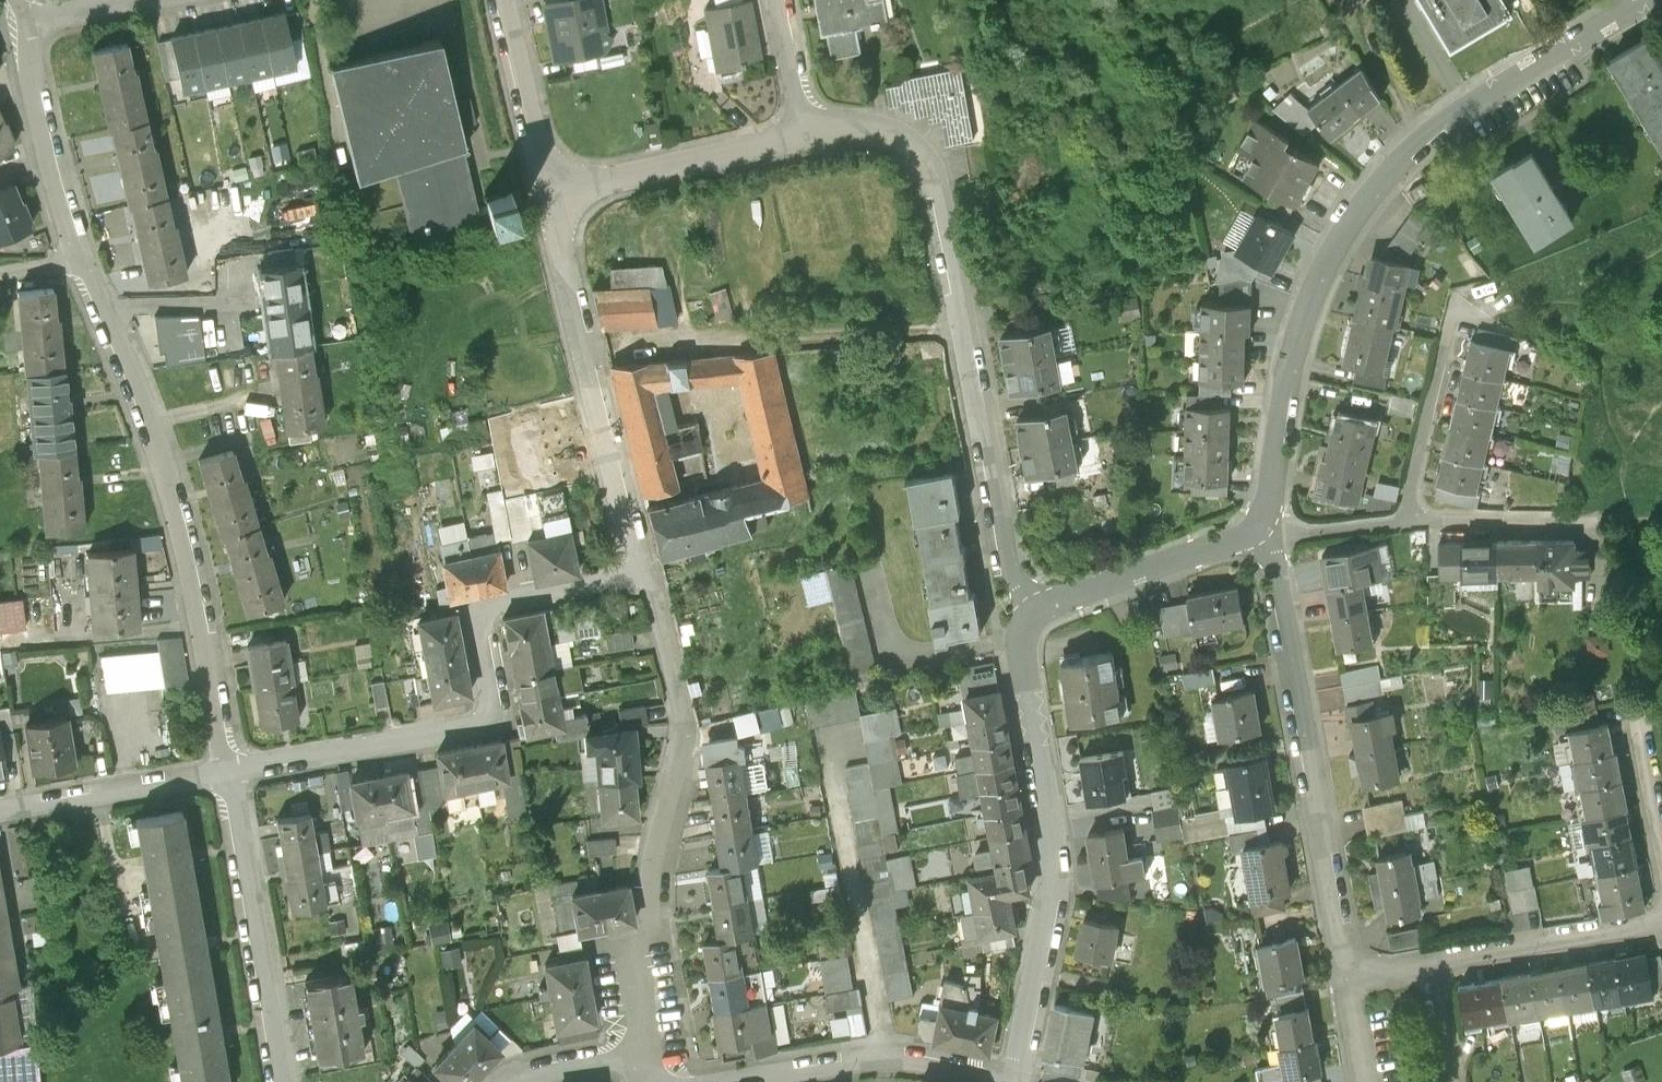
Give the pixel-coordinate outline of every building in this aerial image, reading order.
[(550,56),(612,42),(603,0),(538,0),(550,56)] [(750,0),(737,0),(710,6),(722,66),(761,58),(750,0)] [(829,52),(869,43),(864,24),(890,18),(886,0),(818,0),(829,52)] [(1452,36),(1511,0),(1430,0),(1452,36)] [(279,12),(258,16),(268,69),(289,65),(279,12)] [(258,16),(237,20),(248,73),(268,69),(258,16)] [(237,20),(217,25),(227,77),(248,73),(237,20)] [(217,25),(196,28),(206,81),(227,77),(217,25)] [(196,28),(175,32),(185,85),(206,81),(196,28)] [(449,36),(347,62),(377,179),(396,174),(412,239),(495,219),(497,228),(522,222),(515,193),(490,199),(449,36)] [(129,40),(95,49),(114,128),(148,119),(129,40)] [(1647,40),(1610,62),(1647,123),(1661,114),(1661,64),(1647,40)] [(964,60),(889,75),(893,96),(902,95),(903,102),(917,99),(919,106),(930,104),(933,115),(947,112),(952,137),(979,131),(964,60)] [(1391,98),(1365,65),(1315,104),(1341,137),(1391,98)] [(1302,136),(1258,112),(1244,137),(1258,145),(1241,175),(1297,206),(1325,155),(1299,141),(1302,136)] [(1647,123),(1661,148),(1661,114),(1647,123)] [(0,115),(0,155),(14,149),(0,115)] [(148,119),(114,128),(132,204),(167,196),(148,119)] [(1573,222),(1531,153),(1494,175),(1536,244),(1573,222)] [(13,172),(0,177),(0,239),(34,225),(13,172)] [(167,196),(132,204),(150,281),(185,273),(167,196)] [(1299,226),(1266,209),(1244,249),(1265,260),(1277,267),(1299,226)] [(1380,254),(1403,259),(1428,226),(1411,215),(1384,245),(1380,254)] [(1256,276),(1265,260),(1244,249),(1242,254),(1239,253),(1227,276),(1256,276)] [(1380,254),(1369,251),(1356,309),(1396,318),(1410,261),(1403,259),(1380,254)] [(297,264),(262,270),(274,349),(276,349),(309,344),(297,264)] [(617,273),(617,290),(653,289),(654,327),(670,326),(668,272),(617,273)] [(1226,302),(1252,302),(1255,302),(1256,276),(1227,276),(1226,302)] [(56,287),(22,290),(28,370),(31,370),(63,367),(56,287)] [(617,290),(591,290),(601,328),(654,327),(653,289),(617,290)] [(1251,328),(1252,302),(1226,302),(1196,302),(1196,328),(1247,328),(1251,328)] [(202,309),(160,311),(163,360),(205,357),(202,309)] [(1396,318),(1356,309),(1343,360),(1358,364),(1384,369),(1396,318)] [(1045,317),(1010,324),(1013,335),(1047,327),(1045,317)] [(1013,335),(996,339),(1002,367),(1054,356),(1047,327),(1013,335)] [(1247,352),(1247,328),(1196,328),(1196,352),(1247,352)] [(1509,335),(1481,328),(1477,344),(1505,351),(1509,335)] [(1473,343),(1467,371),(1501,378),(1507,351),(1505,351),(1477,344),(1473,343)] [(309,344),(276,349),(288,429),(323,423),(311,344),(309,344)] [(1248,377),(1247,352),(1196,352),(1196,378),(1208,378),(1240,377),(1248,377)] [(735,388),(746,431),(790,422),(776,353),(612,367),(645,498),(679,490),(669,451),(702,445),(689,394),(735,388)] [(1054,356),(1002,367),(1008,397),(1026,393),(1060,385),(1054,356)] [(1358,364),(1355,378),(1380,384),(1384,369),(1358,364)] [(63,367),(31,370),(38,449),(40,449),(72,446),(65,367),(63,367)] [(1467,371),(1461,399),(1495,406),(1501,378),(1467,371)] [(1240,377),(1208,378),(1208,392),(1221,392),(1240,391),(1240,377)] [(1060,385),(1026,393),(1028,403),(1062,396),(1060,385)] [(1208,392),(1190,392),(1190,406),(1221,405),(1221,392),(1208,392)] [(1062,396),(1028,403),(1031,413),(1065,406),(1062,396)] [(1461,399),(1454,427),(1489,434),(1495,406),(1461,399)] [(1235,429),(1235,405),(1221,405),(1190,406),(1183,406),(1183,429),(1235,429)] [(1031,413),(1013,417),(1020,446),(1071,434),(1065,406),(1031,413)] [(1362,460),(1370,424),(1336,416),(1328,453),(1362,460)] [(759,480),(749,483),(758,519),(809,507),(790,422),(746,431),(759,480)] [(1454,427),(1448,455),(1482,462),(1489,434),(1454,427)] [(1235,453),(1235,429),(1183,429),(1184,454),(1235,453)] [(1071,434),(1020,446),(1026,475),(1044,471),(1078,464),(1071,434)] [(72,446),(40,449),(47,528),(81,525),(74,446),(72,446)] [(233,450),(199,459),(220,537),(224,536),(254,527),(233,450)] [(1236,478),(1235,453),(1184,454),(1184,479),(1200,478),(1232,478),(1236,478)] [(1353,497),(1362,460),(1328,453),(1323,472),(1321,471),(1317,489),(1353,497)] [(1448,455),(1442,482),(1445,483),(1473,490),(1476,490),(1482,462),(1448,455)] [(1078,464),(1044,471),(1046,482),(1080,474),(1078,464)] [(910,479),(918,523),(958,516),(962,515),(954,472),(910,479)] [(1398,504),(1400,479),(1375,477),(1373,502),(1398,504)] [(1232,478),(1200,478),(1200,488),(1232,488),(1232,478)] [(749,483),(648,509),(660,556),(761,529),(758,519),(749,483)] [(1473,490),(1445,483),(1441,498),(1470,505),(1473,490)] [(526,535),(524,535),(536,584),(577,575),(559,494),(539,499),(546,530),(526,535)] [(546,530),(539,499),(519,504),(526,535),(546,530)] [(519,502),(506,505),(506,507),(513,536),(513,537),(524,535),(526,535),(519,504),(519,502)] [(499,535),(500,539),(502,538),(513,536),(506,507),(494,510),(499,535)] [(933,579),(936,600),(971,594),(965,561),(968,561),(966,549),(963,549),(958,516),(918,523),(928,580),(933,579)] [(254,527),(224,536),(245,613),(278,604),(257,527),(254,527)] [(499,535),(472,541),(482,593),(512,587),(502,538),(500,539),(499,535)] [(77,548),(77,538),(51,540),(51,550),(77,548)] [(1440,542),(1441,576),(1454,576),(1505,574),(1504,540),(1440,542)] [(1504,540),(1505,574),(1536,574),(1536,540),(1504,540)] [(1536,574),(1536,585),(1556,585),(1556,574),(1576,573),(1576,558),(1572,558),(1571,540),(1536,540),(1536,574)] [(472,541),(442,547),(449,583),(453,599),(482,593),(472,541)] [(139,620),(131,544),(86,549),(94,625),(139,620)] [(1329,558),(1335,590),(1367,583),(1386,580),(1379,548),(1329,558)] [(867,669),(841,567),(814,573),(841,676),(867,669)] [(1455,598),(1454,576),(1441,576),(1432,577),(1433,599),(1455,598)] [(1250,582),(1197,593),(1198,599),(1204,626),(1204,630),(1257,620),(1250,582)] [(442,601),(453,599),(449,583),(439,585),(442,601)] [(1372,611),(1367,583),(1335,590),(1341,617),(1372,611)] [(931,601),(937,643),(982,636),(975,594),(971,594),(936,600),(931,601)] [(38,595),(13,596),(14,620),(39,619),(38,595)] [(1204,626),(1198,599),(1170,604),(1176,632),(1204,626)] [(549,611),(540,613),(544,629),(552,627),(549,611)] [(1378,638),(1372,611),(1341,617),(1346,645),(1378,638)] [(423,620),(430,649),(467,641),(461,612),(423,620)] [(502,621),(508,652),(511,651),(547,643),(544,629),(540,613),(502,621)] [(560,636),(583,629),(579,616),(556,622),(560,636)] [(630,630),(603,636),(607,653),(634,647),(630,630)] [(1615,655),(1609,631),(1590,637),(1596,660),(1615,655)] [(154,639),(156,650),(162,685),(163,689),(192,684),(183,633),(154,639)] [(282,641),(247,648),(255,687),(290,680),(282,641)] [(430,649),(436,676),(473,668),(467,641),(430,649)] [(511,651),(517,677),(553,670),(560,668),(555,642),(547,643),(511,651)] [(156,650),(104,658),(110,694),(162,685),(156,650)] [(1111,653),(1058,662),(1070,727),(1123,717),(1111,653)] [(1186,672),(1190,691),(1219,686),(1215,666),(1186,672)] [(1376,667),(1344,672),(1346,686),(1378,681),(1376,667)] [(436,676),(442,704),(479,696),(473,668),(436,676)] [(517,677),(523,704),(558,696),(566,695),(560,668),(553,670),(517,677)] [(1397,678),(1378,681),(1380,693),(1399,690),(1397,678)] [(290,680),(255,687),(263,727),(298,720),(290,680)] [(1378,681),(1346,686),(1348,699),(1380,694),(1380,693),(1378,681)] [(985,706),(1011,702),(1009,689),(983,692),(985,706)] [(1255,690),(1212,697),(1220,740),(1263,732),(1255,690)] [(844,692),(804,701),(810,728),(850,719),(844,692)] [(520,704),(526,735),(558,729),(560,740),(591,734),(598,733),(593,711),(563,717),(558,696),(523,704),(520,704)] [(69,699),(23,707),(32,769),(79,761),(69,699)] [(969,719),(970,726),(1014,720),(1011,702),(985,706),(970,709),(971,719),(969,719)] [(1351,719),(1345,720),(1346,728),(1351,727),(1354,744),(1383,740),(1380,717),(1382,717),(1380,702),(1349,707),(1351,719)] [(614,715),(617,729),(641,725),(646,724),(643,709),(614,715)] [(850,719),(858,759),(888,754),(893,753),(890,736),(902,734),(897,710),(850,719)] [(760,712),(737,717),(742,737),(765,732),(760,712)] [(1575,737),(1601,730),(1598,719),(1572,725),(1575,737)] [(978,732),(980,746),(1017,740),(1014,720),(970,726),(971,733),(978,732)] [(598,733),(591,734),(593,750),(603,749),(604,784),(639,782),(645,782),(641,725),(617,729),(598,733)] [(1574,765),(1616,755),(1610,728),(1601,730),(1575,737),(1568,738),(1574,765)] [(0,732),(0,772),(12,770),(6,732),(0,732)] [(965,757),(967,772),(1021,763),(1017,740),(980,746),(981,755),(965,757)] [(1354,744),(1345,745),(1349,772),(1357,771),(1359,781),(1389,777),(1383,740),(1354,744)] [(472,748),(479,794),(498,791),(496,774),(505,773),(501,746),(501,744),(472,748)] [(496,774),(498,791),(502,816),(526,812),(515,744),(501,746),(505,773),(496,774)] [(472,748),(439,754),(441,769),(446,799),(479,794),(472,748)] [(882,808),(897,805),(888,754),(858,759),(877,856),(883,890),(914,884),(907,851),(891,854),(882,808)] [(1118,754),(1082,760),(1089,807),(1126,802),(1118,754)] [(1581,792),(1623,782),(1616,755),(1574,765),(1581,792)] [(738,757),(707,763),(713,796),(744,791),(738,757)] [(858,759),(829,765),(873,996),(902,990),(883,890),(877,856),(858,759)] [(1268,759),(1225,766),(1232,810),(1234,819),(1266,813),(1277,811),(1268,759)] [(964,797),(988,793),(1025,787),(1021,763),(967,772),(960,773),(964,797)] [(441,769),(426,771),(432,808),(433,810),(447,807),(446,799),(441,769)] [(411,770),(381,775),(392,837),(422,831),(418,810),(412,773),(411,770)] [(426,771),(412,773),(418,810),(432,808),(426,771)] [(381,775),(350,781),(362,843),(392,837),(381,775)] [(639,782),(604,784),(606,816),(640,814),(639,782)] [(1588,819),(1629,809),(1623,782),(1581,792),(1588,819)] [(985,809),(986,817),(1028,810),(1025,787),(988,793),(990,808),(985,809)] [(1156,793),(1159,807),(1182,803),(1180,789),(1156,793)] [(744,791),(713,796),(719,830),(750,825),(744,791)] [(1363,808),(1360,808),(1364,838),(1404,831),(1399,802),(1363,808)] [(1155,841),(1188,835),(1185,818),(1182,803),(1159,807),(1150,809),(1155,841)] [(1594,846),(1636,836),(1629,809),(1588,819),(1594,846)] [(181,810),(133,818),(149,908),(197,899),(181,810)] [(993,829),(995,840),(1033,834),(1028,810),(986,817),(984,818),(986,830),(993,829)] [(1232,835),(1230,819),(1234,819),(1232,810),(1185,818),(1188,835),(1189,842),(1232,835)] [(318,852),(311,811),(278,817),(288,872),(324,866),(322,852),(318,852)] [(1266,813),(1234,819),(1230,819),(1232,835),(1269,829),(1266,813)] [(750,825),(719,830),(725,865),(738,863),(756,860),(750,825)] [(1269,829),(1232,835),(1235,852),(1247,850),(1272,845),(1269,829)] [(1130,860),(1126,831),(1095,836),(1102,884),(1146,878),(1143,858),(1130,860)] [(995,840),(997,850),(992,850),(996,870),(1035,863),(1040,862),(1035,834),(1033,834),(995,840)] [(1600,872),(1642,862),(1636,836),(1594,846),(1600,872)] [(587,841),(590,858),(617,855),(615,838),(587,841)] [(1290,853),(1292,850),(1291,843),(1287,842),(1272,845),(1247,850),(1255,893),(1268,891),(1294,886),(1295,885),(1290,853)] [(1402,859),(1368,865),(1371,881),(1360,882),(1363,901),(1421,891),(1417,871),(1404,873),(1402,859)] [(1604,901),(1649,890),(1642,862),(1600,872),(1604,885),(1601,886),(1604,901)] [(725,865),(707,868),(713,903),(744,898),(738,863),(725,865)] [(994,878),(979,881),(983,905),(1019,899),(1019,896),(1040,893),(1035,863),(996,870),(992,870),(994,878)] [(327,880),(324,866),(288,872),(294,907),(330,900),(329,890),(324,891),(323,881),(327,880)] [(1534,889),(1531,870),(1510,874),(1514,893),(1534,889)] [(634,885),(607,889),(612,926),(639,922),(634,885)] [(1268,891),(1271,909),(1298,904),(1294,886),(1268,891)] [(0,888),(0,922),(11,920),(5,887),(0,888)] [(607,889),(577,893),(582,930),(612,926),(607,889)] [(1539,911),(1534,889),(1514,893),(1518,915),(1539,911)] [(1421,891),(1363,901),(1367,919),(1377,918),(1380,934),(1414,928),(1412,914),(1424,912),(1421,891)] [(577,893),(563,895),(568,932),(582,930),(577,893)] [(744,898),(713,903),(719,938),(750,932),(744,898)] [(197,899),(149,908),(165,998),(213,989),(197,899)] [(974,913),(978,937),(1025,929),(1019,899),(983,905),(984,911),(974,913)] [(1121,924),(1082,917),(1075,956),(1114,963),(1121,924)] [(0,922),(0,954),(16,952),(11,920),(0,922)] [(435,922),(438,937),(451,934),(447,920),(435,922)] [(568,932),(556,934),(559,949),(585,945),(582,930),(568,932)] [(719,938),(701,941),(708,977),(757,969),(750,932),(719,938)] [(1417,933),(1385,939),(1387,953),(1419,947),(1417,933)] [(1310,981),(1302,939),(1264,945),(1272,987),(1276,987),(1308,981),(1310,981)] [(585,945),(559,949),(561,963),(587,959),(585,945)] [(854,950),(824,954),(831,1006),(849,1004),(851,1013),(834,1015),(836,1033),(864,1030),(854,950)] [(15,986),(22,985),(16,952),(0,954),(0,988),(15,986)] [(1620,962),(1627,1004),(1658,999),(1657,989),(1652,961),(1651,957),(1620,962)] [(561,963),(544,966),(550,1001),(593,994),(587,959),(561,963)] [(1652,961),(1657,989),(1661,988),(1661,963),(1661,959),(1652,961)] [(1593,967),(1600,1008),(1627,1004),(1620,962),(1593,967)] [(1565,971),(1572,1013),(1600,1008),(1593,967),(1565,971)] [(757,969),(708,977),(714,1014),(763,1006),(757,969)] [(1537,976),(1544,1018),(1572,1013),(1565,971),(1537,976)] [(362,1003),(357,975),(307,983),(319,1059),(369,1051),(364,1021),(369,1020),(366,1002),(362,1003)] [(1508,981),(1515,1023),(1544,1018),(1537,976),(1508,981)] [(1276,987),(1279,1002),(1290,1000),(1310,997),(1308,981),(1276,987)] [(1508,981),(1462,988),(1468,1030),(1515,1023),(1508,981)] [(930,1019),(926,1037),(971,1048),(981,1004),(984,993),(950,985),(941,1021),(930,1019)] [(20,1041),(15,986),(0,988),(0,1045),(20,1041)] [(165,998),(180,1081),(210,1081),(223,1080),(229,1079),(213,989),(165,998)] [(593,994),(550,1001),(556,1036),(576,1032),(599,1028),(593,994)] [(1310,997),(1290,1000),(1292,1015),(1313,1012),(1310,997)] [(981,1004),(971,1048),(998,1054),(1007,1019),(991,1015),(993,1007),(981,1004)] [(763,1006),(714,1014),(720,1050),(740,1047),(741,1054),(771,1048),(763,1006)] [(1097,1016),(1052,1006),(1041,1055),(1086,1065),(1097,1016)] [(1284,1016),(1290,1048),(1324,1042),(1318,1011),(1313,1012),(1292,1015),(1284,1016)] [(459,1043),(488,1071),(509,1049),(480,1022),(459,1043)] [(576,1032),(556,1036),(558,1044),(578,1041),(576,1032)] [(35,1039),(20,1041),(0,1045),(0,1081),(38,1081),(35,1039)] [(1258,1069),(1260,1081),(1269,1081),(1298,1077),(1324,1073),(1328,1072),(1324,1042),(1290,1048),(1292,1063),(1258,1069)] [(455,1081),(477,1081),(488,1071),(459,1043),(438,1065),(455,1081)] [(1299,1081),(1325,1081),(1324,1073),(1298,1077),(1299,1081)]
